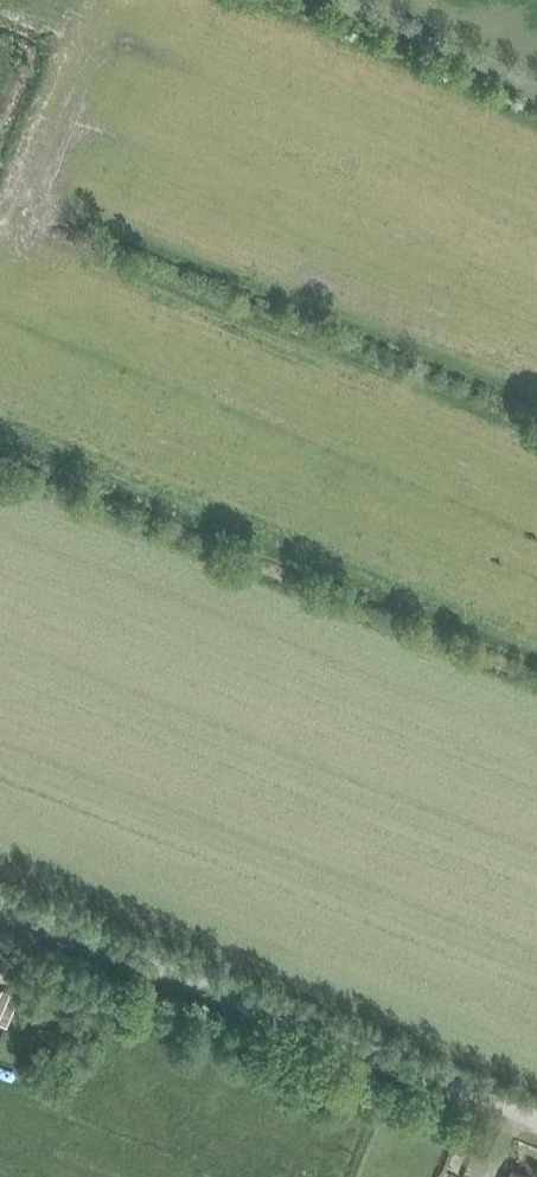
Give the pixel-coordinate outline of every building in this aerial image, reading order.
[(17,997),(1,990),(0,993),(0,1024),(5,1026),(17,997)]
